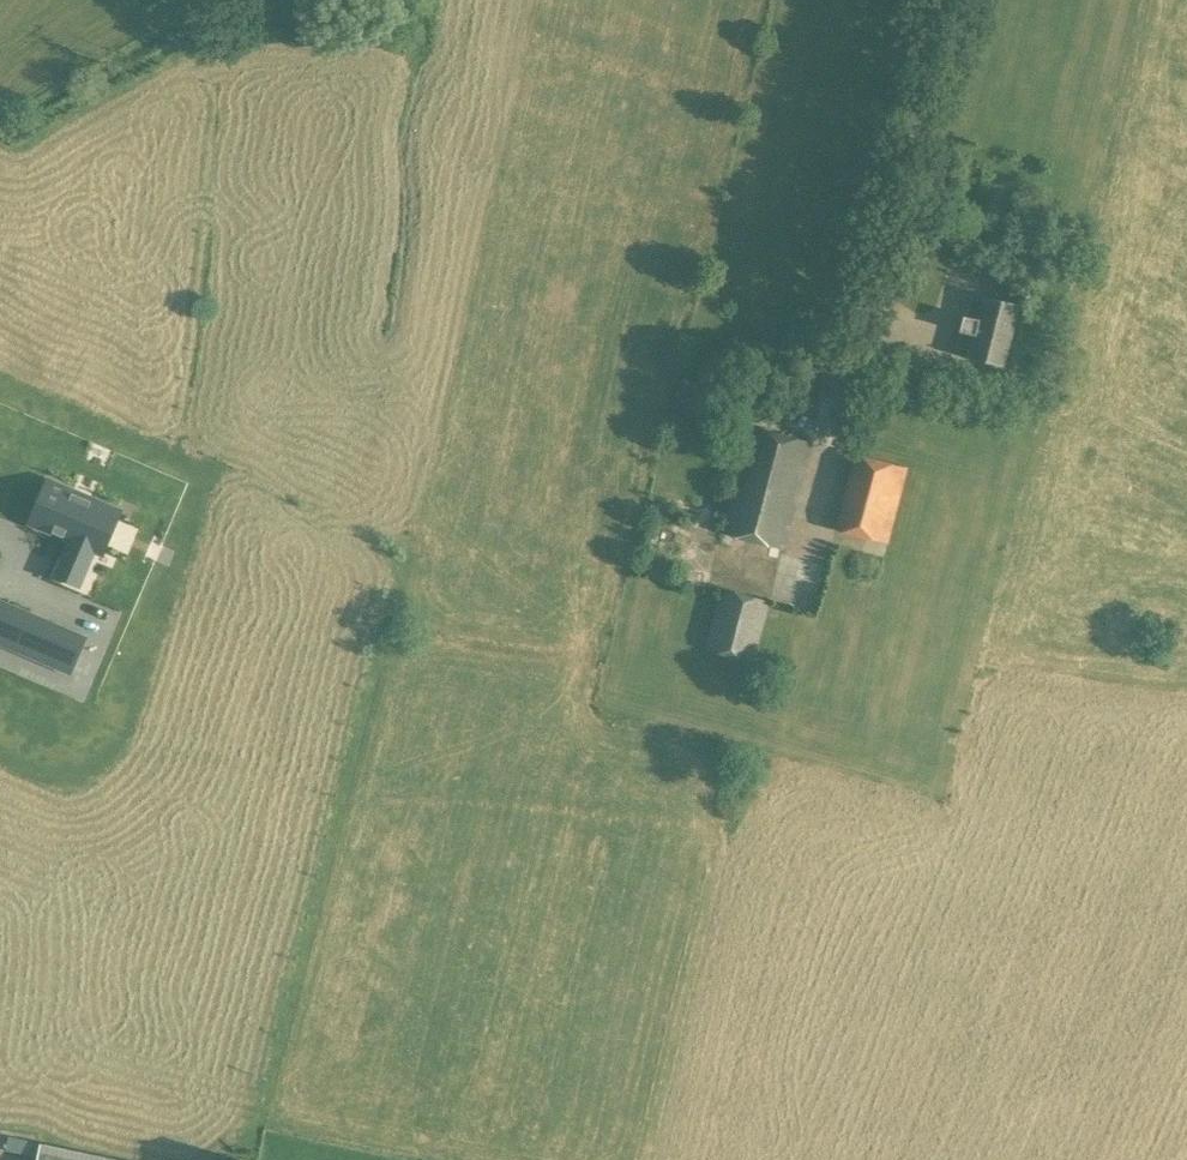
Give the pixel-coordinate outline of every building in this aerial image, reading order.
[(388,9),(404,12),(406,0),(390,0),(388,9)] [(1003,367),(1018,304),(983,295),(977,319),(962,315),(958,332),(960,332),(956,347),(969,350),(967,358),(1003,367)] [(813,442),(749,425),(741,452),(719,531),(784,549),(813,442)] [(888,543),(907,467),(854,453),(833,529),(888,543)] [(109,545),(124,506),(54,478),(39,518),(78,533),(70,554),(87,561),(95,540),(109,545)] [(752,662),(769,601),(720,588),(704,649),(752,662)] [(0,602),(0,645),(70,675),(86,639),(0,602)] [(32,1140),(9,1135),(5,1150),(29,1155),(32,1140)] [(40,1142),(36,1159),(126,1159),(40,1142)]
